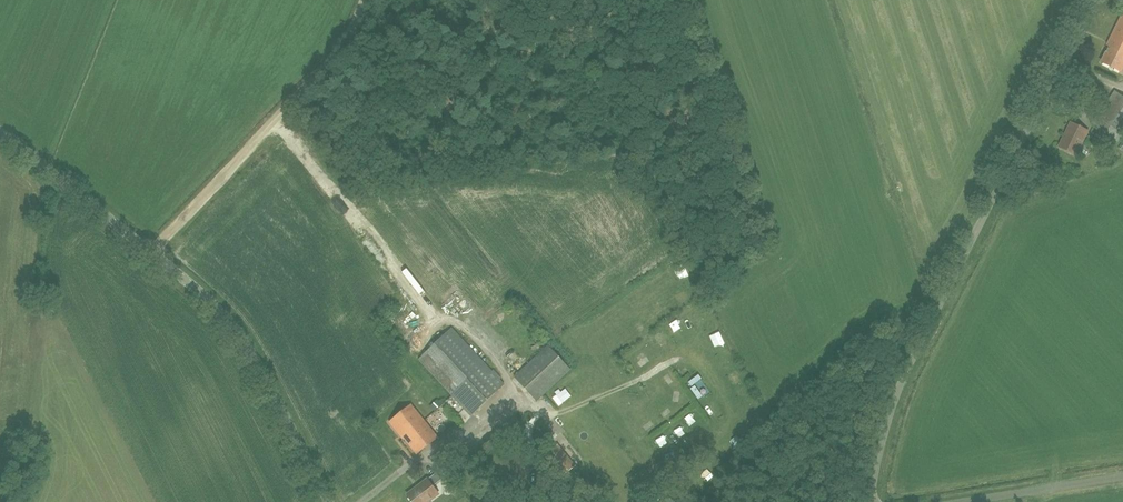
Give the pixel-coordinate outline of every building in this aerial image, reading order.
[(1107,45),(1109,47),(1101,63),(1120,73),(1122,67),(1122,13),(1107,45)] [(1117,143),(1122,135),(1122,98),(1115,92),(1092,125),(1117,143)] [(1070,125),(1060,150),(1077,157),(1087,132),(1070,125)] [(419,359),(452,395),(471,415),(504,385),(452,329),(419,359)] [(537,401),(570,369),(548,346),(515,377),(537,401)] [(438,438),(411,404),(389,422),(403,441),(405,439),(418,454),(438,438)] [(437,434),(450,424),(438,409),(425,419),(437,434)] [(575,466),(558,444),(541,458),(559,479),(575,466)] [(429,480),(409,496),(414,501),(430,501),(440,494),(429,480)]
